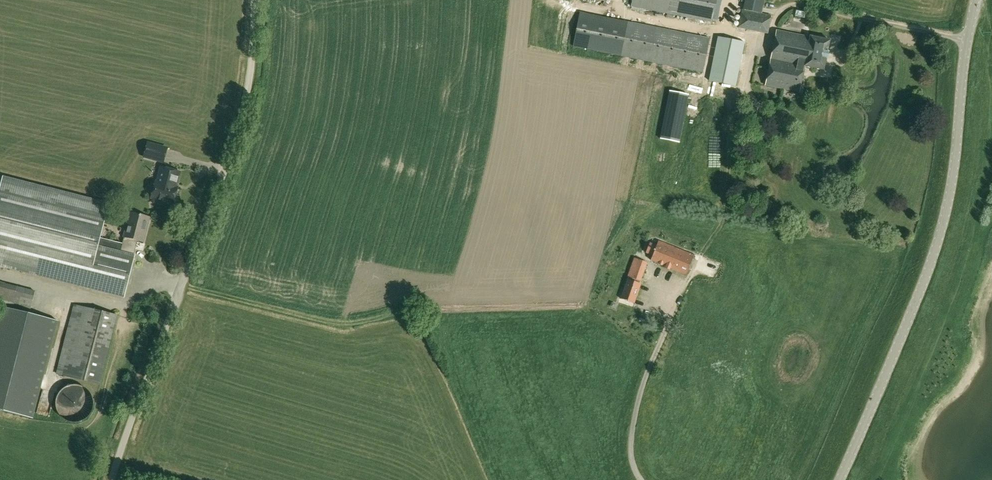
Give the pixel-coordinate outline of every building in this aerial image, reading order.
[(632,7),(713,23),(714,20),(717,20),(721,0),(633,0),(632,7)] [(744,13),(742,13),(739,29),(769,34),(772,16),(762,15),(764,0),(746,0),(744,13)] [(622,56),(703,73),(710,39),(629,22),(580,11),(573,46),(596,51),(622,56)] [(771,60),(805,67),(824,71),(830,40),(810,36),(810,38),(777,31),(771,60)] [(716,37),(711,78),(735,82),(741,40),(716,37)] [(800,92),(805,67),(771,60),(766,85),(800,92)] [(163,162),(167,148),(148,143),(144,157),(163,162)] [(179,172),(162,168),(158,183),(156,182),(152,197),(167,201),(166,202),(172,203),(174,202),(175,198),(177,188),(174,187),(175,183),(176,184),(179,172)] [(743,182),(749,180),(748,174),(741,175),(743,182)] [(102,238),(110,203),(3,176),(0,189),(0,265),(4,266),(120,295),(125,296),(138,241),(144,243),(151,219),(130,213),(123,243),(102,238)] [(740,202),(752,197),(747,187),(736,193),(740,202)] [(659,242),(657,246),(650,244),(646,254),(653,256),(651,261),(687,275),(694,256),(659,242)] [(648,263),(634,259),(628,278),(641,283),(648,263)] [(640,285),(628,281),(621,300),(634,304),(640,285)] [(1,302),(31,310),(36,292),(0,283),(0,302),(1,302)] [(34,419),(59,321),(0,306),(0,410),(33,419),(34,419)] [(75,306),(58,374),(100,385),(117,317),(75,306)] [(598,319),(608,317),(607,311),(597,312),(598,319)] [(74,424),(77,424),(79,423),(82,423),(84,422),(86,421),(87,420),(88,419),(90,417),(91,416),(92,415),(93,413),(94,411),(94,410),(95,408),(95,407),(95,406),(95,405),(95,404),(95,402),(95,401),(94,398),(93,396),(93,395),(92,394),(92,393),(91,392),(89,390),(88,389),(87,388),(85,387),(84,387),(83,386),(82,386),(79,385),(78,385),(76,385),(75,385),(73,385),(71,385),(70,386),(68,386),(67,387),(65,388),(64,389),(63,390),(62,391),(61,392),(59,394),(59,395),(58,396),(58,397),(57,399),(57,400),(57,401),(56,403),(56,404),(56,406),(57,407),(57,408),(57,409),(57,410),(58,412),(58,413),(59,414),(59,415),(61,416),(61,417),(63,418),(64,420),(66,421),(67,422),(69,423),(71,423),(73,423),(74,424)]
